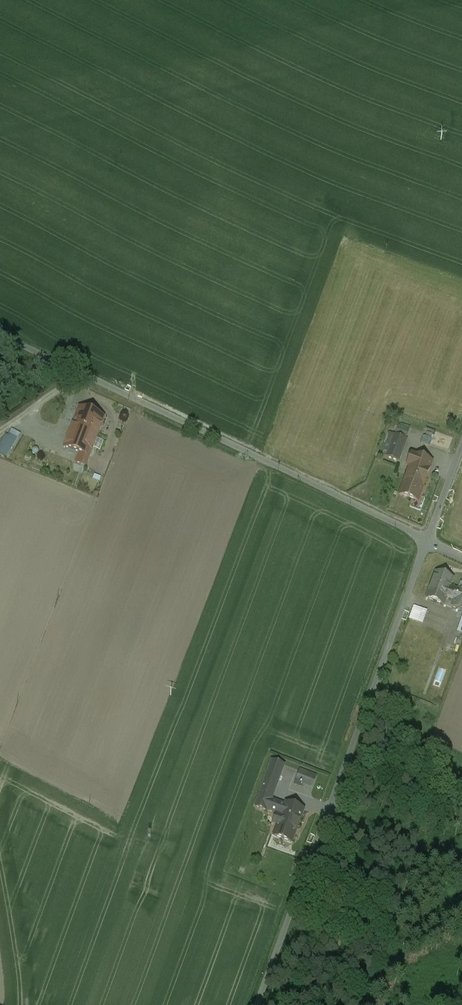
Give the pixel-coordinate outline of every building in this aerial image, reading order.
[(103,417),(79,408),(64,447),(79,453),(75,462),(85,466),(103,417)] [(9,452),(20,434),(11,429),(0,447),(9,452)] [(406,439),(389,433),(381,455),(398,462),(406,439)] [(431,463),(411,456),(407,467),(410,468),(400,494),(417,500),(431,463)] [(453,578),(435,572),(433,578),(434,578),(426,598),(443,604),(445,598),(446,599),(447,597),(454,600),(458,590),(449,587),(453,578)] [(458,589),(454,600),(451,607),(461,611),(461,590),(458,589)] [(425,611),(414,607),(409,619),(420,624),(425,611)] [(449,668),(451,661),(441,658),(439,665),(449,668)] [(271,760),(254,807),(267,812),(267,811),(271,800),(284,765),(271,760)] [(315,776),(300,771),(296,780),(301,782),(312,786),(315,776)] [(286,803),(285,805),(271,800),(267,811),(281,816),(274,836),(291,842),(303,809),(286,803)]
